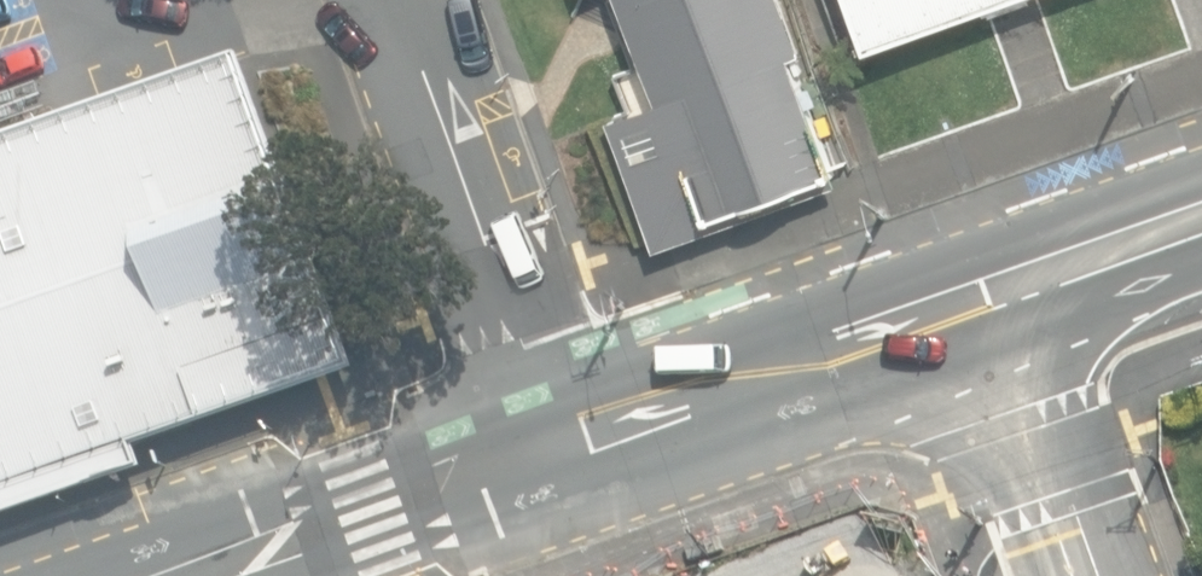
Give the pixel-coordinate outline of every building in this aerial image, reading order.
[(656,246),(837,180),(792,57),(809,51),(790,0),(622,0),(644,61),(613,73),(630,116),(611,123),(656,246)] [(871,47),(1010,0),(855,0),(871,47)] [(137,465),(129,442),(351,366),(256,104),(239,55),(0,137),(0,514),(137,465)]
